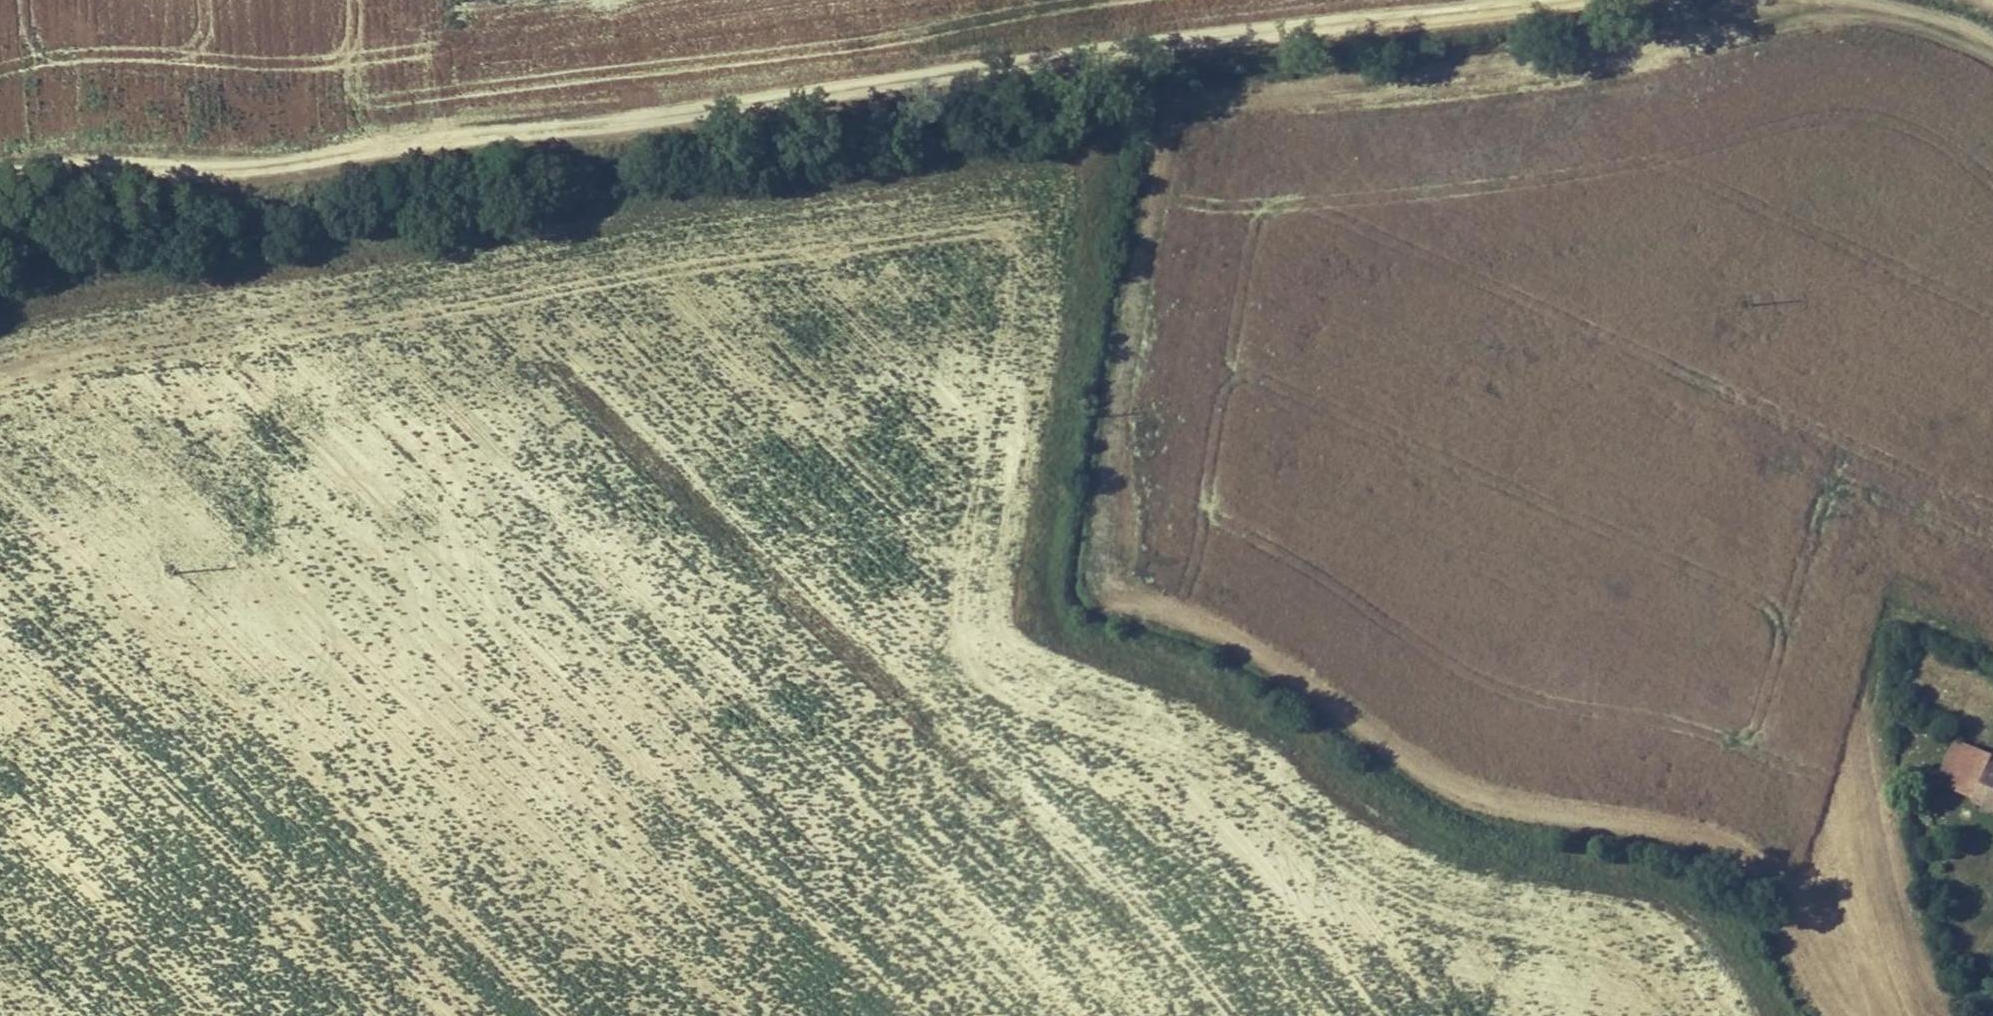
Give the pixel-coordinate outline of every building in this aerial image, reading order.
[(1950,802),(1969,754),(1952,747),(1946,763),(1933,796),(1950,802)] [(1992,819),(1992,782),(1992,779),(1992,763),(1969,754),(1950,802),(1992,819)] [(1923,792),(1933,796),(1946,763),(1936,759),(1923,792)]
